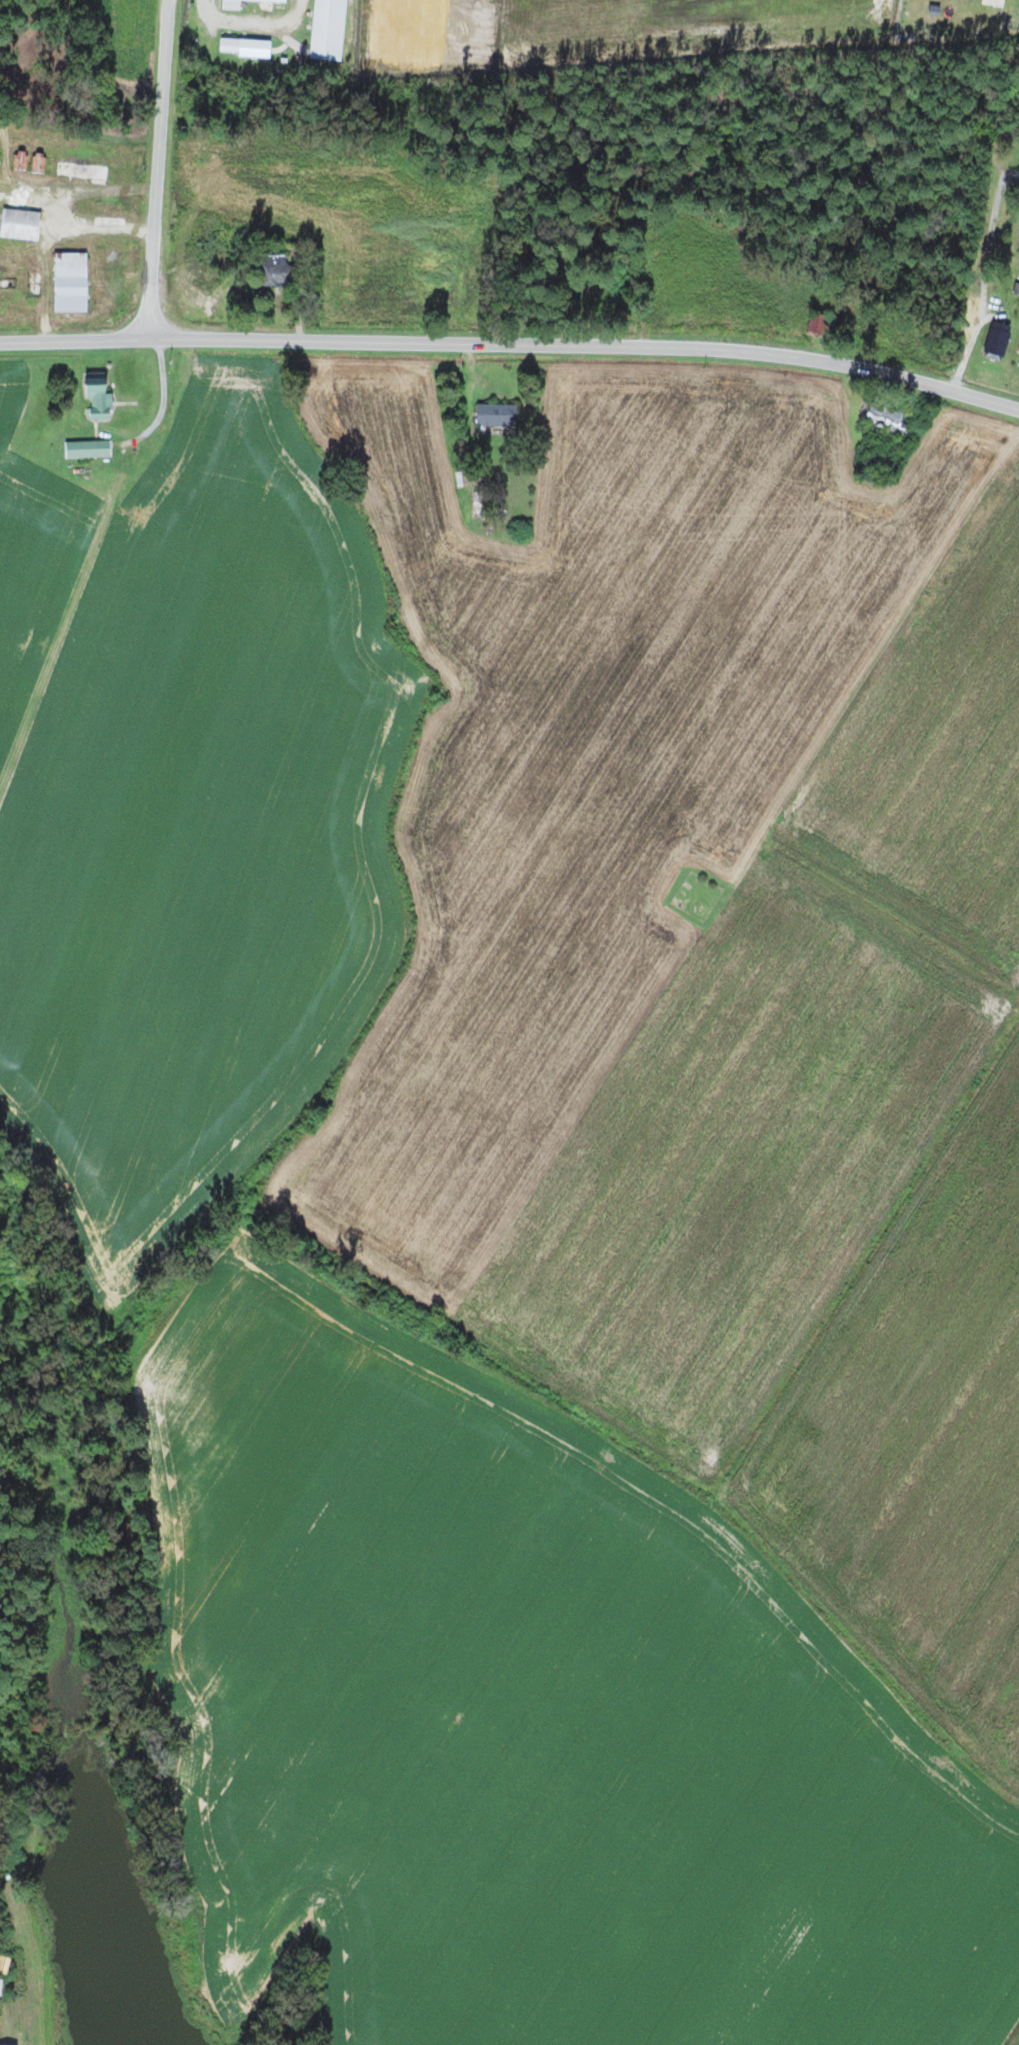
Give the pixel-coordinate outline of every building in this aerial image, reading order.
[(287,3),(287,0),(223,0),(223,10),(240,10),(241,1),(287,3)] [(347,0),(315,0),(311,59),(343,61),(347,0)] [(239,57),(271,58),(271,40),(221,39),(220,52),(239,52),(239,57)] [(42,213),(4,208),(0,236),(38,241),(42,213)] [(88,312),(87,254),(54,254),(55,313),(88,312)] [(296,286),(295,265),(287,266),(287,255),(262,256),(263,287),(296,286)] [(983,355),(1003,361),(1013,325),(993,319),(983,355)] [(91,419),(112,418),(112,392),(107,392),(106,371),(87,372),(87,397),(91,397),(91,419)] [(517,425),(517,404),(477,403),(477,424),(517,425)] [(66,441),(66,457),(111,455),(110,440),(66,441)]
